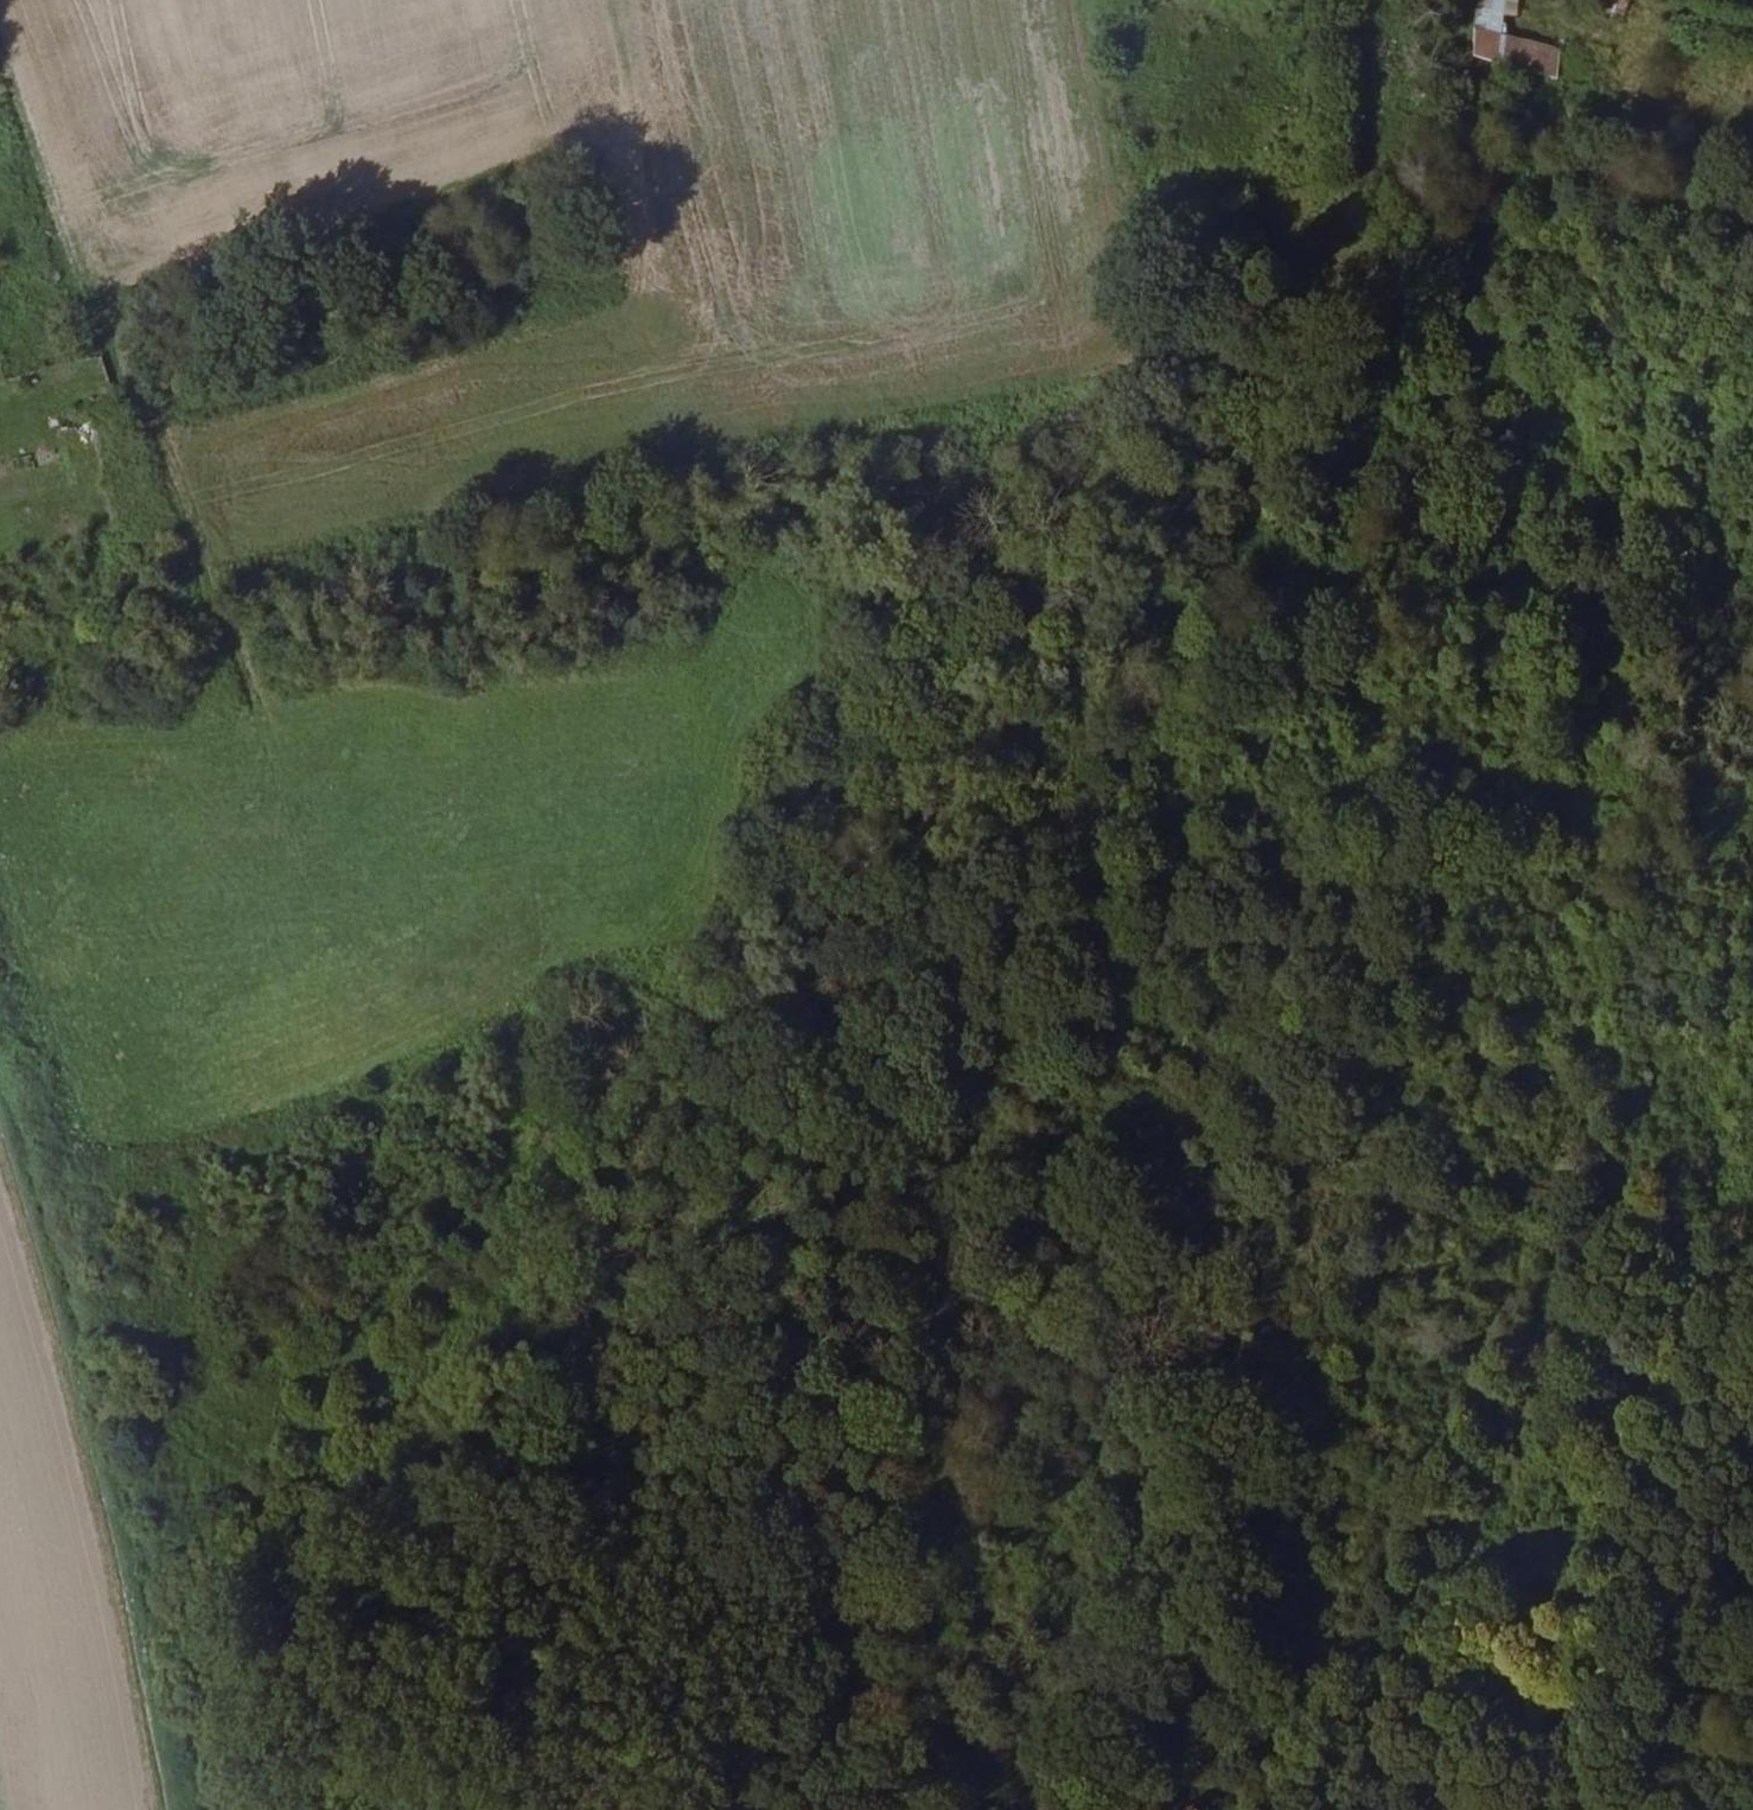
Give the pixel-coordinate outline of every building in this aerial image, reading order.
[(1559,41),(1501,38),(1504,0),(1475,0),(1471,64),(1558,69),(1559,41)] [(1623,15),(1627,0),(1600,0),(1598,8),(1623,15)] [(1327,310),(1320,265),(1297,268),(1304,313),(1327,310)]
